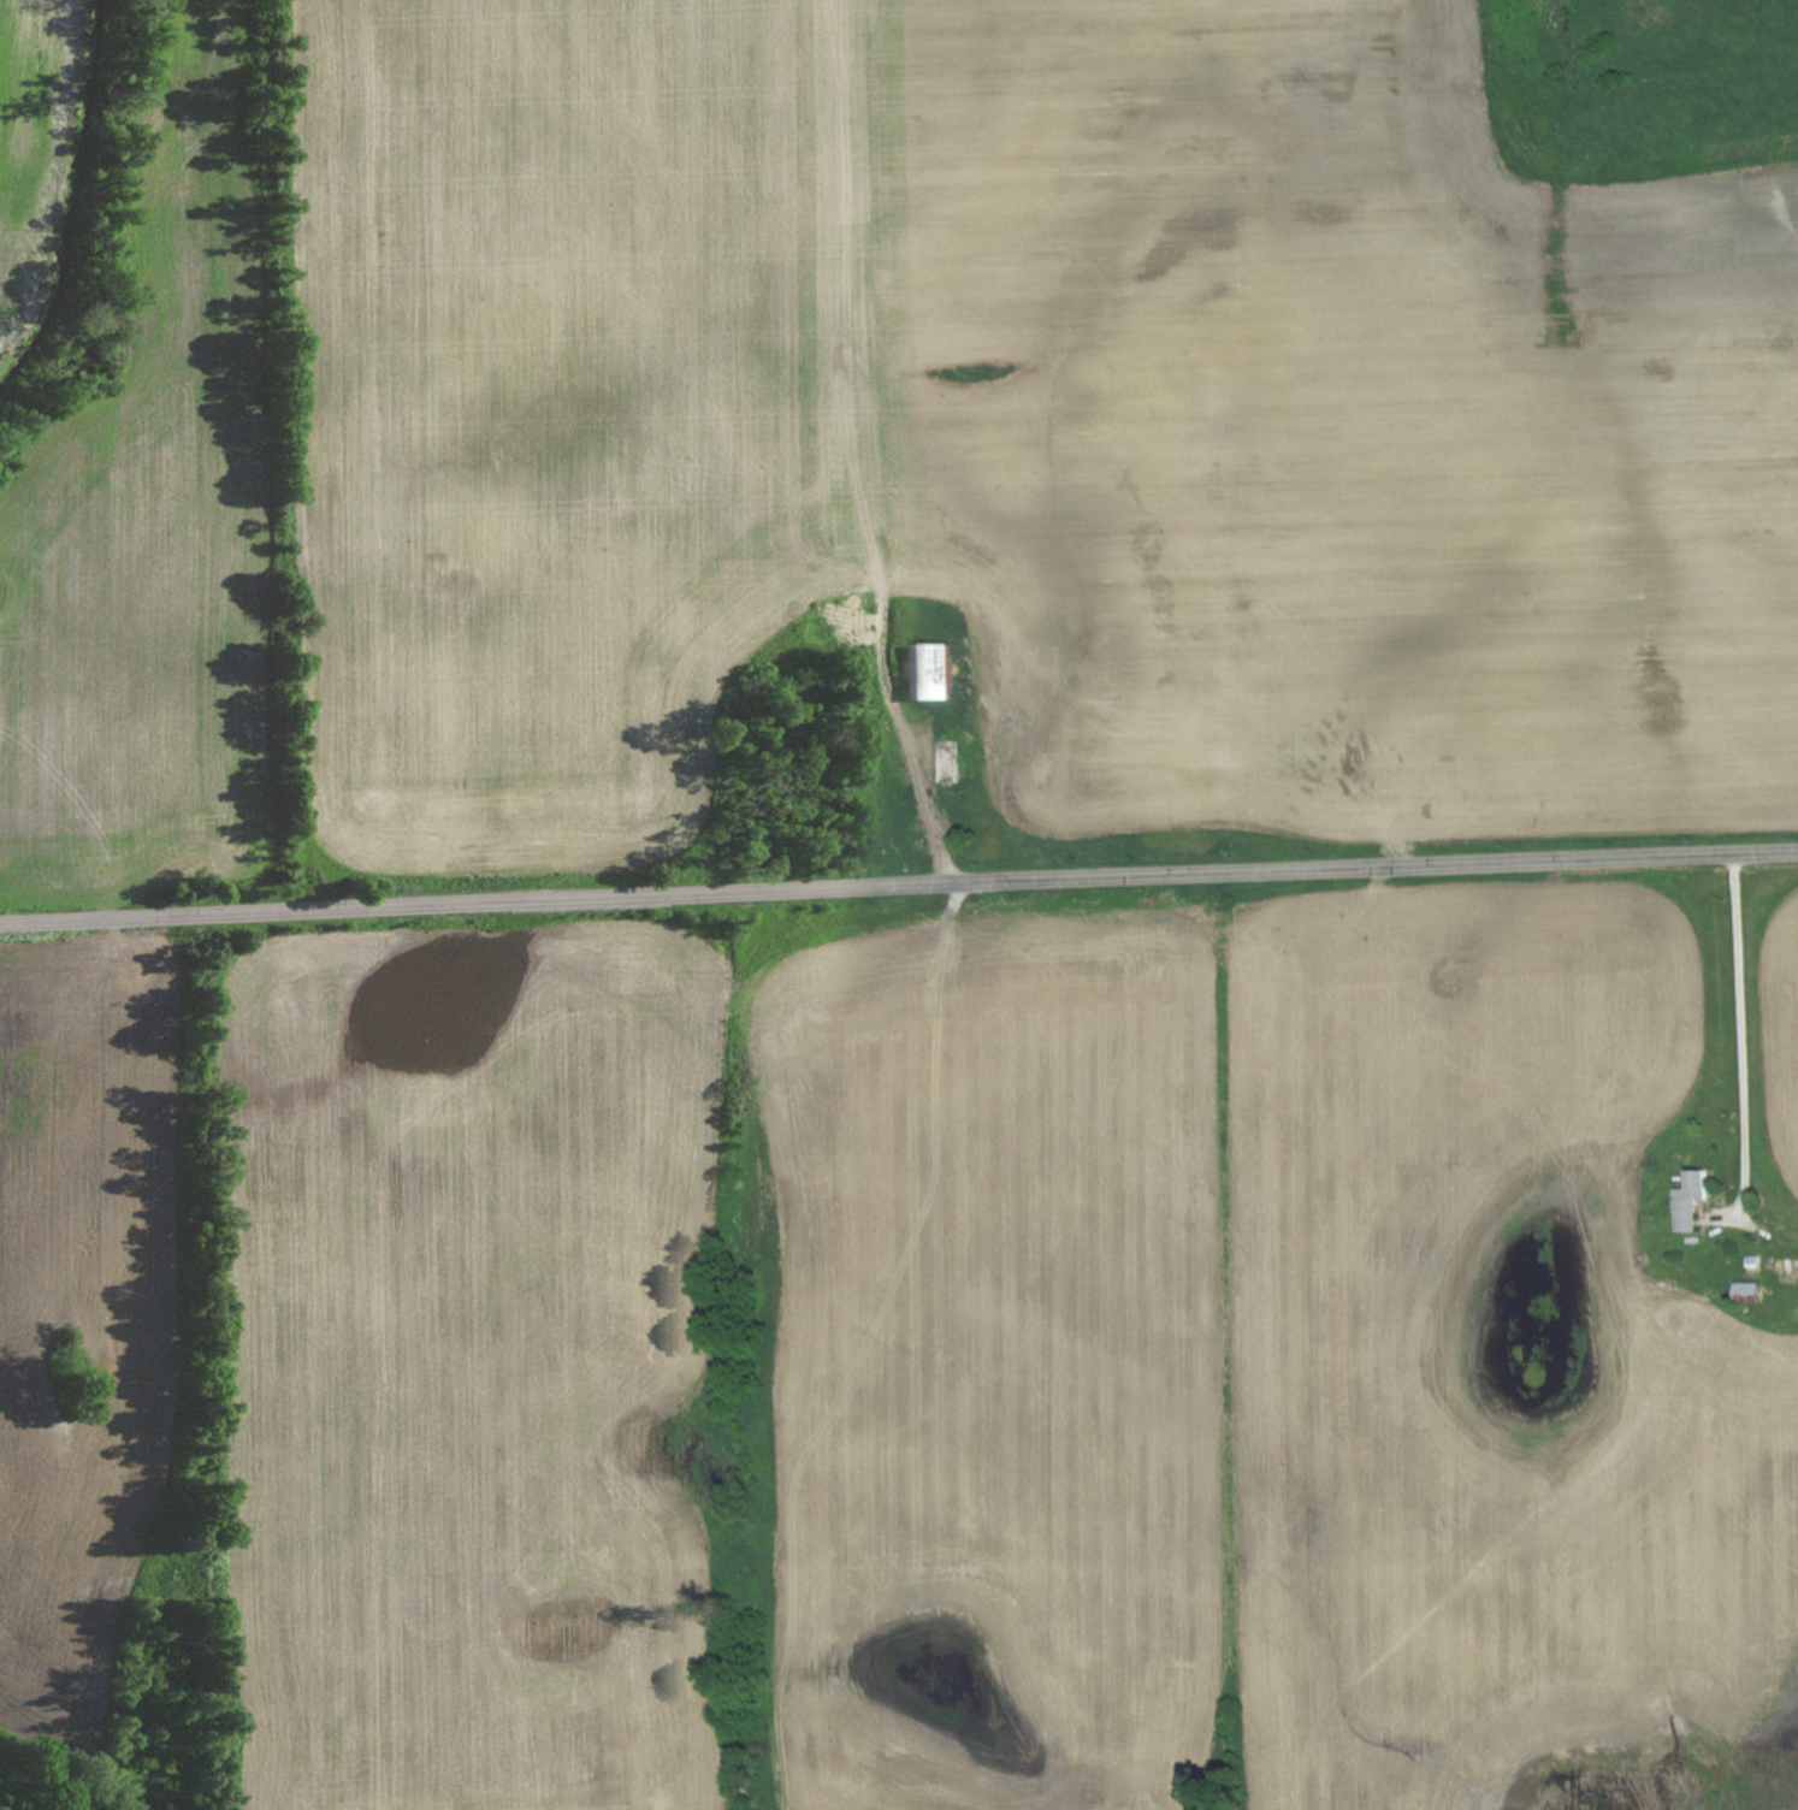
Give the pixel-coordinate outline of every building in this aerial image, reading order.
[(924,698),(960,698),(959,642),(923,643),(924,698)] [(972,772),(982,757),(983,758),(990,749),(957,725),(940,750),(972,772)] [(1669,1230),(1690,1230),(1690,1198),(1699,1198),(1699,1169),(1679,1169),(1679,1188),(1669,1188),(1669,1230)] [(1753,1301),(1753,1282),(1727,1281),(1726,1300),(1753,1301)]
